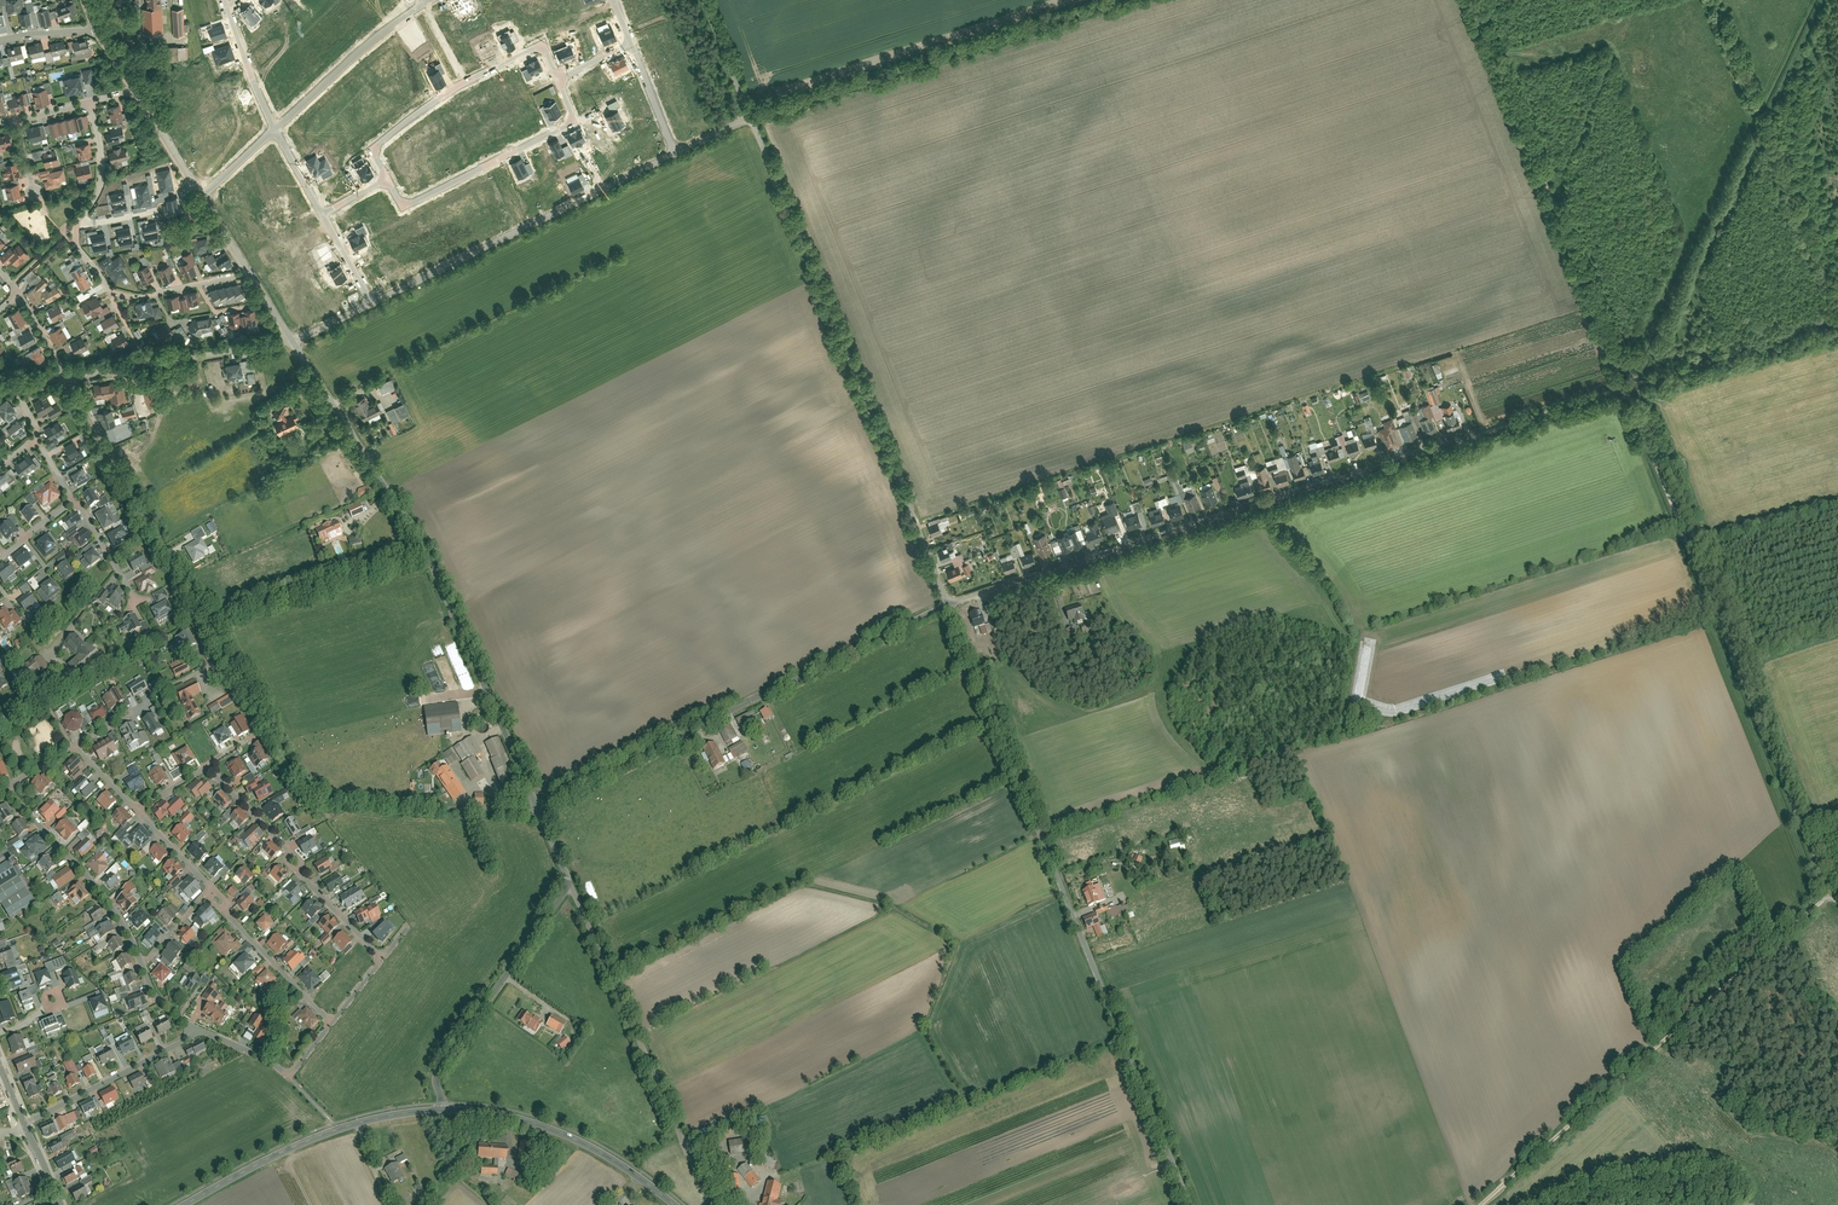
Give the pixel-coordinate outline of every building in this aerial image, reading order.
[(8,14),(24,11),(23,0),(6,0),(8,14)] [(147,9),(161,8),(161,0),(146,0),(147,9)] [(78,11),(75,3),(59,9),(62,17),(78,11)] [(260,18),(251,6),(242,13),(251,25),(260,18)] [(163,33),(161,8),(147,9),(142,9),(144,35),(163,33)] [(184,8),(172,9),(174,37),(186,36),(184,8)] [(49,9),(39,11),(42,25),(52,22),(49,9)] [(31,12),(20,13),(21,25),(33,23),(31,12)] [(227,36),(223,23),(208,28),(213,41),(227,36)] [(612,27),(599,32),(604,45),(617,39),(612,27)] [(509,30),(498,35),(504,47),(506,46),(508,51),(516,47),(514,43),(519,40),(514,30),(510,32),(509,30)] [(91,51),(88,39),(74,42),(76,54),(91,51)] [(67,52),(64,41),(51,44),(53,55),(67,52)] [(45,55),(43,43),(29,46),(32,58),(45,55)] [(235,59),(230,44),(215,49),(213,44),(203,47),(205,53),(212,51),(216,64),(235,59)] [(22,45),(8,48),(11,61),(24,58),(22,45)] [(556,51),(560,62),(575,56),(571,45),(556,51)] [(171,46),(171,59),(188,59),(188,46),(171,46)] [(544,69),(538,58),(526,64),(527,68),(522,71),(527,80),(532,78),(531,75),(544,69)] [(623,58),(610,64),(614,74),(628,67),(623,58)] [(438,70),(428,75),(436,89),(446,83),(442,74),(445,72),(440,63),(435,65),(438,70)] [(83,70),(84,74),(86,83),(96,81),(93,68),(83,70)] [(88,91),(86,83),(84,74),(82,74),(82,73),(73,75),(73,77),(64,79),(66,84),(64,84),(66,96),(76,93),(76,94),(86,92),(86,91),(88,91)] [(33,92),(36,106),(50,103),(47,88),(33,92)] [(8,98),(12,112),(27,109),(23,94),(8,98)] [(547,116),(549,120),(562,114),(556,101),(545,107),(544,105),(540,107),(545,117),(547,116)] [(120,105),(108,108),(111,122),(123,120),(120,105)] [(618,110),(605,116),(612,130),(624,124),(618,110)] [(49,123),(52,137),(86,129),(83,115),(75,117),(74,117),(58,121),(56,122),(49,123)] [(120,137),(125,135),(122,123),(114,125),(115,129),(110,130),(111,133),(107,135),(109,144),(121,141),(120,137)] [(29,143),(43,139),(40,126),(25,130),(29,143)] [(580,129),(567,135),(572,146),(585,140),(580,129)] [(0,135),(0,148),(13,145),(10,132),(0,135)] [(558,139),(549,144),(556,157),(563,153),(566,158),(573,154),(568,144),(562,147),(558,139)] [(93,156),(90,143),(77,146),(80,159),(93,156)] [(127,148),(109,151),(111,163),(114,162),(115,167),(122,166),(121,161),(129,159),(127,148)] [(42,153),(46,168),(60,164),(57,150),(42,153)] [(320,161),(316,155),(306,160),(315,177),(331,168),(326,157),(320,161)] [(521,158),(510,163),(518,179),(529,173),(529,174),(534,172),(529,162),(525,164),(521,158)] [(367,160),(353,168),(361,183),(375,175),(367,160)] [(22,176),(19,162),(5,166),(8,180),(22,176)] [(92,175),(89,163),(82,165),(81,162),(75,163),(76,167),(75,167),(78,179),(92,175)] [(158,171),(162,191),(175,188),(170,168),(158,171)] [(67,179),(64,169),(46,173),(47,174),(40,176),(41,180),(48,179),(48,181),(45,182),(47,189),(61,186),(60,181),(67,179)] [(568,183),(572,193),(584,187),(579,178),(568,183)] [(19,183),(5,187),(8,200),(22,197),(19,183)] [(152,203),(148,183),(135,186),(139,205),(152,203)] [(115,211),(128,209),(124,191),(111,194),(115,211)] [(177,197),(167,199),(170,213),(180,210),(177,197)] [(156,221),(143,224),(147,241),(159,238),(156,221)] [(130,226),(117,229),(121,246),(134,243),(130,226)] [(349,240),(354,250),(368,244),(363,235),(367,233),(364,226),(356,230),(358,235),(349,240)] [(104,232),(92,235),(95,252),(108,250),(104,232)] [(194,243),(196,254),(207,252),(207,250),(209,249),(208,239),(197,240),(198,242),(194,243)] [(29,255),(20,244),(14,250),(11,247),(0,257),(8,265),(13,260),(18,265),(29,255)] [(333,257),(327,245),(317,250),(323,262),(333,257)] [(213,270),(219,266),(221,268),(232,262),(227,252),(216,258),(213,253),(206,257),(213,270)] [(106,269),(116,284),(127,277),(122,269),(127,265),(120,256),(114,260),(110,255),(99,263),(104,271),(106,269)] [(190,260),(178,266),(185,279),(196,274),(190,260)] [(83,264),(71,271),(81,290),(94,283),(91,279),(86,269),(83,264)] [(170,264),(158,270),(165,283),(177,278),(170,264)] [(148,265),(136,270),(143,285),(155,280),(148,265)] [(329,271),(336,284),(347,278),(340,265),(329,271)] [(43,277),(27,293),(33,304),(45,297),(41,290),(49,283),(43,277)] [(241,283),(234,287),(239,297),(241,299),(247,295),(241,283)] [(62,295),(57,284),(43,292),(49,302),(62,295)] [(233,285),(226,289),(231,298),(233,301),(239,297),(234,287),(233,285)] [(225,286),(218,290),(224,300),(225,302),(231,298),(226,289),(225,286)] [(217,288),(210,292),(217,304),(224,300),(218,290),(217,288)] [(80,300),(93,295),(91,291),(84,294),(83,292),(77,294),(80,300)] [(198,292),(184,294),(186,305),(200,303),(198,292)] [(180,295),(165,298),(167,310),(182,307),(180,295)] [(104,307),(97,296),(82,305),(88,316),(92,313),(94,317),(100,313),(98,310),(104,307)] [(137,303),(139,317),(155,314),(153,300),(137,303)] [(51,315),(54,321),(66,314),(60,303),(47,310),(47,312),(48,315),(51,315)] [(20,309),(9,315),(16,328),(27,322),(20,309)] [(257,309),(244,311),(247,325),(260,322),(257,309)] [(241,325),(239,313),(224,315),(225,321),(229,320),(230,327),(241,325)] [(120,325),(114,314),(101,322),(107,332),(120,325)] [(212,316),(195,319),(189,328),(198,334),(199,333),(214,330),(212,316)] [(175,334),(168,323),(156,331),(163,342),(175,334)] [(50,333),(57,345),(68,338),(61,326),(50,333)] [(37,341),(31,330),(19,337),(25,348),(37,341)] [(130,343),(124,333),(112,340),(118,350),(130,343)] [(89,349),(83,338),(70,344),(77,355),(89,349)] [(46,358),(40,347),(30,353),(36,364),(46,358)] [(1428,371),(1432,384),(1437,382),(1431,361),(1418,365),(1420,374),(1428,371)] [(244,376),(242,363),(227,365),(228,372),(229,379),(244,376)] [(1405,371),(1408,378),(1414,376),(1411,369),(1405,371)] [(195,390),(188,371),(172,377),(178,395),(195,390)] [(392,379),(377,386),(382,395),(396,388),(392,379)] [(114,404),(126,402),(124,387),(116,388),(115,381),(94,385),(96,399),(112,396),(114,404)] [(1438,387),(1425,392),(1429,402),(1430,405),(1440,401),(1437,394),(1441,393),(1438,387)] [(152,390),(144,392),(148,407),(157,404),(152,390)] [(1361,401),(1364,401),(1363,394),(1370,393),(1370,390),(1359,392),(1361,401)] [(33,403),(40,416),(55,408),(48,396),(33,403)] [(364,397),(353,403),(363,421),(383,411),(378,402),(369,407),(364,397)] [(6,419),(18,410),(8,398),(0,404),(0,412),(6,419)] [(283,419),(290,407),(280,402),(273,414),(283,419)] [(405,402),(386,411),(392,424),(411,415),(405,402)] [(1436,430),(1430,416),(1434,414),(1430,405),(1429,402),(1419,406),(1424,417),(1418,420),(1424,435),(1436,430)] [(1307,413),(1312,411),(1309,404),(1303,406),(1307,413)] [(136,408),(122,411),(124,419),(138,415),(136,408)] [(113,409),(100,412),(104,428),(117,425),(113,409)] [(1449,435),(1463,429),(1460,420),(1458,420),(1455,410),(1445,414),(1449,424),(1445,425),(1449,435)] [(294,415),(274,424),(279,434),(299,425),(294,415)] [(1372,434),(1377,432),(1372,416),(1367,418),(1372,434)] [(1385,449),(1400,444),(1395,430),(1397,429),(1392,418),(1382,421),(1384,427),(1378,430),(1385,449)] [(26,429),(19,420),(8,429),(15,438),(26,429)] [(59,421),(45,429),(50,439),(64,432),(59,421)] [(1405,440),(1417,436),(1412,421),(1399,426),(1405,440)] [(110,441),(117,439),(113,427),(106,429),(110,441)] [(1348,431),(1350,437),(1359,434),(1356,428),(1348,431)] [(1221,431),(1206,436),(1213,456),(1228,450),(1221,431)] [(1366,450),(1377,446),(1373,434),(1362,438),(1366,450)] [(1184,442),(1188,453),(1196,450),(1192,439),(1184,442)] [(1329,462),(1340,458),(1337,447),(1339,446),(1337,439),(1330,441),(1333,449),(1326,451),(1329,462)] [(1360,451),(1356,440),(1346,444),(1350,455),(1360,451)] [(65,458),(69,465),(87,455),(82,448),(79,450),(74,441),(65,446),(68,451),(70,455),(65,458)] [(348,455),(354,464),(358,461),(354,455),(356,454),(354,451),(348,455)] [(29,452),(14,464),(24,477),(39,465),(29,452)] [(1295,480),(1306,477),(1303,466),(1300,467),(1296,453),(1287,456),(1295,480)] [(1324,472),(1320,460),(1309,463),(1313,475),(1324,472)] [(1236,466),(1239,477),(1251,474),(1249,464),(1236,466)] [(9,466),(6,469),(6,470),(0,475),(0,491),(1,492),(15,481),(10,475),(14,472),(9,466)] [(1265,466),(1255,469),(1258,478),(1256,479),(1260,490),(1272,486),(1265,466)] [(69,475),(76,487),(89,479),(82,467),(69,475)] [(1289,482),(1285,469),(1273,473),(1278,486),(1289,482)] [(1145,480),(1147,484),(1154,481),(1152,476),(1145,480)] [(1219,476),(1214,478),(1217,488),(1222,486),(1219,476)] [(1240,485),(1234,487),(1239,499),(1253,494),(1248,480),(1240,483),(1240,485)] [(62,497),(51,483),(35,495),(43,506),(48,502),(51,505),(62,497)] [(356,490),(359,499),(376,493),(373,483),(356,490)] [(1212,485),(1200,489),(1206,504),(1218,500),(1212,485)] [(1064,501),(1070,498),(1065,487),(1059,490),(1064,501)] [(83,494),(90,507),(102,501),(94,488),(83,494)] [(1189,510),(1200,506),(1195,493),(1184,497),(1189,510)] [(1093,500),(1088,502),(1092,513),(1097,512),(1093,500)] [(1134,512),(1124,516),(1129,529),(1141,525),(1137,513),(1143,511),(1140,500),(1131,503),(1134,512)] [(1117,512),(1113,502),(1105,505),(1108,512),(1101,515),(1108,532),(1120,527),(1115,514),(1117,512)] [(348,509),(352,518),(365,513),(361,503),(348,509)] [(1180,503),(1167,507),(1171,520),(1184,516),(1180,503)] [(32,506),(22,514),(30,524),(40,516),(32,506)] [(1160,507),(1148,511),(1153,526),(1165,522),(1160,507)] [(109,508),(95,515),(105,531),(118,524),(109,508)] [(82,520),(75,511),(63,520),(70,529),(82,520)] [(338,520),(316,530),(322,544),(344,534),(338,520)] [(8,542),(20,533),(11,521),(0,530),(0,532),(8,542)] [(1103,538),(1096,521),(1088,524),(1090,530),(1085,532),(1090,543),(1103,538)] [(938,522),(928,527),(932,535),(942,531),(938,522)] [(1078,530),(1081,539),(1086,537),(1082,528),(1078,530)] [(94,540),(85,529),(74,537),(83,548),(94,540)] [(125,529),(110,538),(116,548),(126,542),(125,539),(129,537),(125,529)] [(1082,545),(1075,530),(1069,532),(1070,535),(1059,540),(1064,552),(1070,549),(1069,546),(1074,544),(1075,546),(1078,545),(1079,547),(1082,545)] [(1045,534),(1034,538),(1041,556),(1052,551),(1045,534)] [(55,546),(46,535),(35,543),(37,545),(36,546),(45,558),(56,550),(54,547),(55,546)] [(350,537),(350,545),(361,544),(361,536),(350,537)] [(208,550),(201,538),(185,547),(193,564),(205,557),(203,553),(208,550)] [(948,547),(938,551),(942,560),(950,557),(956,555),(950,542),(947,543),(948,547)] [(32,559),(24,549),(17,554),(12,558),(20,568),(32,559)] [(92,567),(102,560),(94,550),(84,558),(92,567)] [(1036,563),(1032,552),(1021,556),(1025,567),(1036,563)] [(954,567),(946,570),(950,580),(963,575),(959,566),(962,565),(965,573),(970,571),(967,563),(965,564),(961,553),(956,555),(950,557),(954,567)] [(140,554),(126,561),(132,572),(146,564),(140,554)] [(1016,569),(1012,559),(1002,563),(1005,573),(1016,569)] [(68,561),(58,569),(67,581),(77,574),(68,561)] [(0,569),(0,579),(3,583),(15,574),(7,564),(0,569)] [(135,582),(141,593),(145,590),(147,594),(153,591),(152,587),(156,585),(150,574),(135,582)] [(1072,583),(1077,598),(1097,592),(1096,587),(1093,577),(1072,583)] [(34,578),(28,582),(34,591),(40,587),(34,578)] [(54,578),(41,588),(42,590),(38,593),(46,604),(58,595),(56,593),(62,589),(54,578)] [(126,593),(114,585),(108,594),(101,590),(95,599),(102,604),(106,599),(117,607),(126,593)] [(153,595),(158,604),(169,598),(164,589),(153,595)] [(37,603),(29,593),(18,602),(26,612),(37,603)] [(153,610),(159,622),(175,614),(168,601),(153,610)] [(1080,605),(1065,609),(1068,622),(1074,620),(1075,625),(1085,621),(1080,605)] [(0,616),(0,623),(6,631),(17,623),(6,608),(0,612),(0,614),(1,615),(0,616)] [(979,610),(969,614),(974,629),(979,627),(982,635),(987,634),(979,610)] [(135,613),(122,620),(125,625),(119,628),(122,634),(128,631),(130,635),(143,628),(135,613)] [(1076,627),(1068,630),(1070,637),(1078,635),(1076,627)] [(197,646),(189,631),(176,638),(179,644),(182,642),(187,651),(197,646)] [(68,665),(80,678),(103,659),(96,651),(103,645),(95,636),(86,644),(77,633),(66,643),(78,657),(68,665)] [(170,666),(175,677),(190,669),(184,658),(170,666)] [(31,659),(16,672),(27,686),(42,673),(31,659)] [(223,677),(218,672),(212,679),(218,684),(223,677)] [(142,677),(128,686),(134,696),(148,688),(142,677)] [(191,720),(202,714),(193,697),(202,692),(195,679),(175,689),(191,720)] [(150,685),(154,694),(161,690),(156,682),(150,685)] [(111,693),(117,705),(126,701),(118,687),(110,692),(111,693)] [(102,698),(110,711),(118,707),(117,705),(111,693),(102,698)] [(218,702),(221,709),(234,702),(230,695),(218,702)] [(69,703),(72,711),(78,708),(74,700),(69,703)] [(218,702),(208,708),(212,714),(221,709),(218,702)] [(458,702),(424,706),(428,737),(462,733),(458,702)] [(89,712),(94,722),(107,715),(102,705),(89,712)] [(770,707),(761,712),(766,722),(776,717),(770,707)] [(754,710),(736,719),(742,732),(760,723),(754,710)] [(68,731),(76,732),(82,728),(83,721),(80,715),(73,713),(66,717),(65,724),(68,731)] [(153,714),(143,720),(151,735),(161,729),(153,714)] [(231,724),(239,738),(250,731),(242,718),(231,724)] [(133,722),(120,729),(128,747),(142,741),(133,722)] [(214,734),(221,746),(233,739),(226,727),(214,734)] [(722,734),(729,746),(740,740),(733,728),(722,734)] [(475,756),(482,752),(473,736),(464,742),(473,758),(475,756)] [(117,751),(109,737),(92,747),(99,761),(107,757),(108,759),(115,755),(114,753),(117,751)] [(500,737),(485,743),(507,798),(522,793),(500,737)] [(703,746),(715,771),(728,765),(717,740),(703,746)] [(254,746),(256,750),(249,755),(256,767),(267,761),(261,751),(265,748),(261,742),(254,746)] [(463,763),(473,758),(464,742),(454,747),(463,763)] [(736,758),(748,751),(743,742),(731,748),(736,758)] [(186,746),(173,754),(181,768),(183,767),(184,768),(197,761),(189,747),(187,748),(186,746)] [(442,754),(449,765),(458,759),(451,748),(442,754)] [(10,776),(1,754),(0,754),(0,781),(10,776)] [(253,773),(257,771),(246,755),(242,757),(253,773)] [(462,764),(472,782),(485,774),(475,756),(473,758),(463,763),(462,764)] [(82,764),(75,757),(65,767),(72,774),(79,768),(82,764)] [(247,773),(240,759),(227,766),(235,780),(247,773)] [(749,760),(741,763),(745,770),(752,767),(749,760)] [(434,776),(436,774),(444,769),(440,762),(429,769),(434,776)] [(124,781),(130,792),(145,784),(135,766),(128,770),(132,777),(124,781)] [(436,774),(455,802),(467,794),(448,766),(444,769),(436,774)] [(149,773),(157,786),(168,780),(161,767),(149,773)] [(83,772),(79,768),(72,774),(70,777),(74,781),(83,772)] [(174,781),(184,775),(180,768),(170,773),(174,781)] [(246,783),(255,778),(253,773),(243,778),(246,783)] [(40,775),(31,784),(43,795),(52,785),(40,775)] [(91,785),(84,778),(74,789),(80,795),(91,785)] [(204,798),(213,789),(205,780),(201,783),(197,779),(186,789),(196,799),(200,794),(204,798)] [(254,792),(259,801),(274,793),(267,780),(258,785),(255,780),(244,786),(249,794),(254,792)] [(98,801),(107,811),(117,802),(107,792),(98,801)] [(232,803),(221,792),(213,800),(224,811),(232,803)] [(485,792),(475,792),(476,805),(485,805),(485,792)] [(185,806),(177,797),(167,806),(163,801),(151,812),(161,822),(170,813),(173,817),(185,806)] [(38,813),(47,822),(60,809),(51,800),(38,813)] [(265,809),(273,822),(283,816),(275,802),(265,809)] [(2,823),(12,816),(5,805),(0,808),(0,820),(2,823)] [(134,820),(122,808),(113,817),(124,829),(134,820)] [(240,809),(230,818),(241,829),(250,820),(240,809)] [(180,820),(185,826),(194,817),(189,812),(180,820)] [(285,823),(293,837),(303,832),(294,817),(285,823)] [(55,829),(68,842),(79,831),(66,818),(55,829)] [(12,826),(20,837),(29,830),(22,819),(16,823),(12,826)] [(193,836),(181,824),(172,833),(183,845),(193,836)] [(153,838),(141,825),(126,839),(133,846),(135,844),(141,850),(153,838)] [(264,836),(255,826),(240,840),(250,850),(264,836)] [(35,857),(46,849),(37,836),(35,838),(32,834),(25,839),(28,843),(25,845),(27,847),(22,851),(28,859),(33,855),(35,857)] [(297,844),(303,855),(317,846),(311,836),(297,844)] [(74,850),(83,858),(94,846),(86,838),(74,850)] [(70,845),(73,849),(76,847),(80,844),(76,840),(70,845)] [(1181,850),(1187,849),(1186,842),(1181,843),(1181,840),(1171,841),(1172,849),(1181,848),(1181,850)] [(208,854),(197,843),(188,852),(198,863),(208,854)] [(280,853),(272,843),(263,852),(272,861),(280,853)] [(169,855),(159,845),(150,853),(160,863),(169,855)] [(7,850),(14,861),(20,857),(13,846),(7,850)] [(10,863),(14,861),(7,850),(0,854),(0,869),(10,863)] [(86,865),(99,878),(109,868),(96,855),(86,865)] [(58,868),(49,856),(38,863),(47,875),(58,868)] [(313,866),(319,876),(333,869),(327,858),(313,866)] [(183,870),(173,859),(163,868),(174,879),(183,870)] [(214,859),(204,868),(215,880),(225,871),(214,859)] [(19,878),(10,863),(0,869),(0,889),(9,884),(19,878)] [(61,890),(76,879),(73,874),(68,867),(53,878),(61,890)] [(254,879),(243,867),(235,875),(246,887),(254,879)] [(288,876),(279,867),(270,875),(279,884),(288,876)] [(102,882),(110,891),(120,882),(111,873),(102,882)] [(323,884),(330,895),(345,886),(338,875),(323,884)] [(202,890),(189,877),(178,887),(190,900),(202,890)] [(1,905),(26,889),(19,878),(9,884),(0,889),(0,903),(1,905)] [(294,881),(284,891),(289,896),(287,898),(294,906),(305,895),(297,887),(299,886),(294,881)] [(136,889),(129,882),(123,889),(126,892),(116,902),(127,913),(138,902),(130,894),(136,889)] [(80,883),(66,893),(72,901),(77,897),(81,902),(89,896),(80,883)] [(232,897),(239,893),(234,887),(228,891),(232,897)] [(340,898),(348,911),(366,900),(359,887),(340,898)] [(1095,887),(1084,891),(1090,907),(1101,903),(1095,887)] [(10,920),(36,905),(26,889),(1,905),(10,920)] [(248,894),(237,905),(245,913),(255,903),(248,894)] [(312,899),(301,909),(312,920),(323,910),(312,899)] [(182,915),(191,905),(188,903),(179,912),(182,915)] [(158,917),(168,926),(180,914),(174,907),(171,904),(158,917)] [(217,915),(206,904),(195,915),(206,926),(217,915)] [(365,910),(372,922),(382,916),(375,905),(365,910)] [(104,916),(98,906),(88,913),(94,922),(104,916)] [(354,914),(360,925),(370,919),(365,910),(364,908),(354,914)] [(141,911),(130,921),(139,930),(149,919),(141,911)] [(274,925),(267,918),(268,918),(264,913),(260,918),(262,920),(257,925),(265,934),(274,925)] [(1097,914),(1084,918),(1089,929),(1101,924),(1097,914)] [(328,915),(318,925),(329,937),(340,927),(328,915)] [(379,938),(392,927),(385,920),(372,931),(379,938)] [(97,930),(102,940),(111,935),(106,926),(97,930)] [(187,926),(178,936),(187,944),(196,935),(187,926)] [(211,944),(224,958),(236,946),(234,944),(235,943),(229,936),(231,934),(226,928),(224,930),(221,928),(216,933),(219,935),(211,944)] [(155,929),(145,939),(152,946),(162,936),(155,929)] [(343,931),(333,941),(344,952),(354,942),(343,931)] [(267,945),(276,955),(287,945),(278,934),(267,945)] [(123,950),(117,939),(108,943),(115,955),(123,950)] [(172,941),(166,948),(167,949),(177,957),(183,950),(172,941)] [(256,964),(247,955),(253,949),(248,943),(240,951),(243,954),(233,964),(245,976),(256,964)] [(0,951),(0,965),(14,960),(10,948),(0,951)] [(167,949),(161,957),(172,966),(178,958),(177,957),(167,949)] [(283,961),(292,971),(304,961),(294,951),(283,961)] [(133,965),(128,955),(117,960),(122,971),(133,965)] [(34,974),(39,987),(51,982),(48,974),(66,968),(62,958),(43,965),(45,970),(34,974)] [(151,975),(162,984),(172,973),(160,964),(151,975)] [(253,973),(259,979),(267,970),(261,964),(253,973)] [(310,967),(299,978),(301,980),(311,990),(322,980),(310,967)] [(21,985),(15,970),(0,975),(6,991),(21,985)] [(74,970),(62,974),(68,990),(80,986),(74,970)] [(279,981),(268,970),(255,982),(266,993),(279,981)] [(135,972),(123,977),(127,987),(139,982),(135,972)] [(185,986),(193,991),(200,980),(192,975),(185,986)] [(29,991),(18,995),(23,1007),(33,1003),(31,997),(37,995),(33,985),(27,988),(29,991)] [(217,994),(209,988),(202,997),(210,1004),(212,1001),(217,994)] [(96,999),(89,1001),(94,1014),(107,1009),(104,1001),(107,1000),(104,989),(94,993),(96,999)] [(147,1004),(143,993),(127,998),(132,1010),(147,1004)] [(0,1004),(0,1021),(14,1016),(8,1001),(0,1004)] [(203,1012),(220,1026),(229,1015),(225,1012),(229,1007),(223,1003),(219,1007),(212,1001),(210,1004),(203,1012)] [(321,1021),(307,1008),(298,1017),(311,1031),(321,1021)] [(140,1015),(145,1024),(153,1020),(148,1010),(140,1015)] [(517,1021),(537,1034),(544,1022),(524,1010),(517,1021)] [(265,1021),(256,1014),(248,1024),(257,1031),(260,1027),(265,1021)] [(567,1023),(552,1015),(546,1025),(560,1034),(567,1023)] [(55,1017),(38,1023),(41,1031),(44,1030),(46,1035),(60,1029),(55,1017)] [(160,1036),(172,1030),(166,1018),(161,1021),(154,1025),(160,1036)] [(103,1026),(99,1028),(104,1039),(108,1037),(103,1026)] [(269,1034),(260,1027),(257,1031),(253,1038),(262,1044),(269,1034)] [(142,1046),(154,1040),(147,1028),(136,1034),(142,1046)] [(104,1039),(109,1047),(116,1044),(112,1035),(104,1039)] [(9,1040),(15,1055),(26,1050),(20,1036),(9,1040)] [(572,1043),(566,1036),(557,1044),(563,1051),(572,1043)] [(123,1056),(135,1050),(129,1037),(116,1044),(123,1056)] [(207,1051),(201,1040),(184,1049),(189,1057),(195,1053),(197,1057),(207,1051)] [(102,1066),(115,1059),(109,1048),(97,1055),(102,1066)] [(92,1054),(83,1058),(85,1063),(94,1060),(92,1054)] [(33,1055),(14,1063),(19,1074),(38,1066),(33,1055)] [(175,1073),(168,1059),(154,1067),(161,1080),(175,1073)] [(98,1075),(92,1066),(83,1071),(88,1081),(98,1075)] [(141,1072),(128,1079),(134,1090),(136,1089),(147,1083),(141,1072)] [(71,1089),(80,1085),(75,1074),(66,1079),(71,1089)] [(33,1075),(22,1080),(30,1100),(42,1095),(33,1075)] [(53,1099),(63,1093),(59,1084),(48,1090),(53,1099)] [(113,1085),(99,1093),(106,1106),(120,1099),(113,1085)] [(97,1108),(93,1099),(80,1105),(85,1115),(97,1108)] [(767,1115),(755,1119),(758,1127),(770,1122),(767,1115)] [(65,1117),(56,1121),(61,1133),(70,1129),(65,1117)] [(52,1122),(39,1127),(43,1137),(50,1135),(51,1137),(57,1134),(52,1122)] [(65,1150),(60,1140),(48,1146),(53,1156),(65,1150)] [(731,1141),(732,1155),(751,1153),(749,1140),(731,1141)] [(521,1142),(518,1159),(528,1161),(531,1143),(521,1142)] [(481,1144),(480,1158),(507,1160),(508,1146),(481,1144)] [(92,1156),(99,1152),(96,1146),(89,1151),(92,1156)] [(72,1152),(55,1161),(60,1170),(77,1161),(72,1152)] [(15,1160),(7,1164),(10,1170),(13,1168),(14,1171),(23,1167),(20,1161),(16,1163),(15,1160)] [(399,1165),(387,1170),(393,1184),(405,1178),(399,1165)] [(482,1165),(482,1174),(497,1175),(498,1166),(482,1165)] [(522,1174),(509,1170),(506,1179),(519,1183),(522,1174)] [(72,1171),(62,1177),(67,1187),(78,1181),(72,1171)] [(745,1179),(752,1190),(761,1183),(754,1173),(745,1179)] [(734,1199),(742,1198),(740,1175),(737,1175),(738,1186),(733,1187),(734,1199)] [(82,1185),(71,1191),(76,1202),(89,1196),(84,1187),(94,1182),(91,1176),(80,1182),(82,1185)] [(13,1185),(19,1201),(34,1195),(28,1179),(13,1185)] [(768,1182),(762,1204),(784,1204),(785,1202),(779,1201),(783,1185),(768,1182)]
